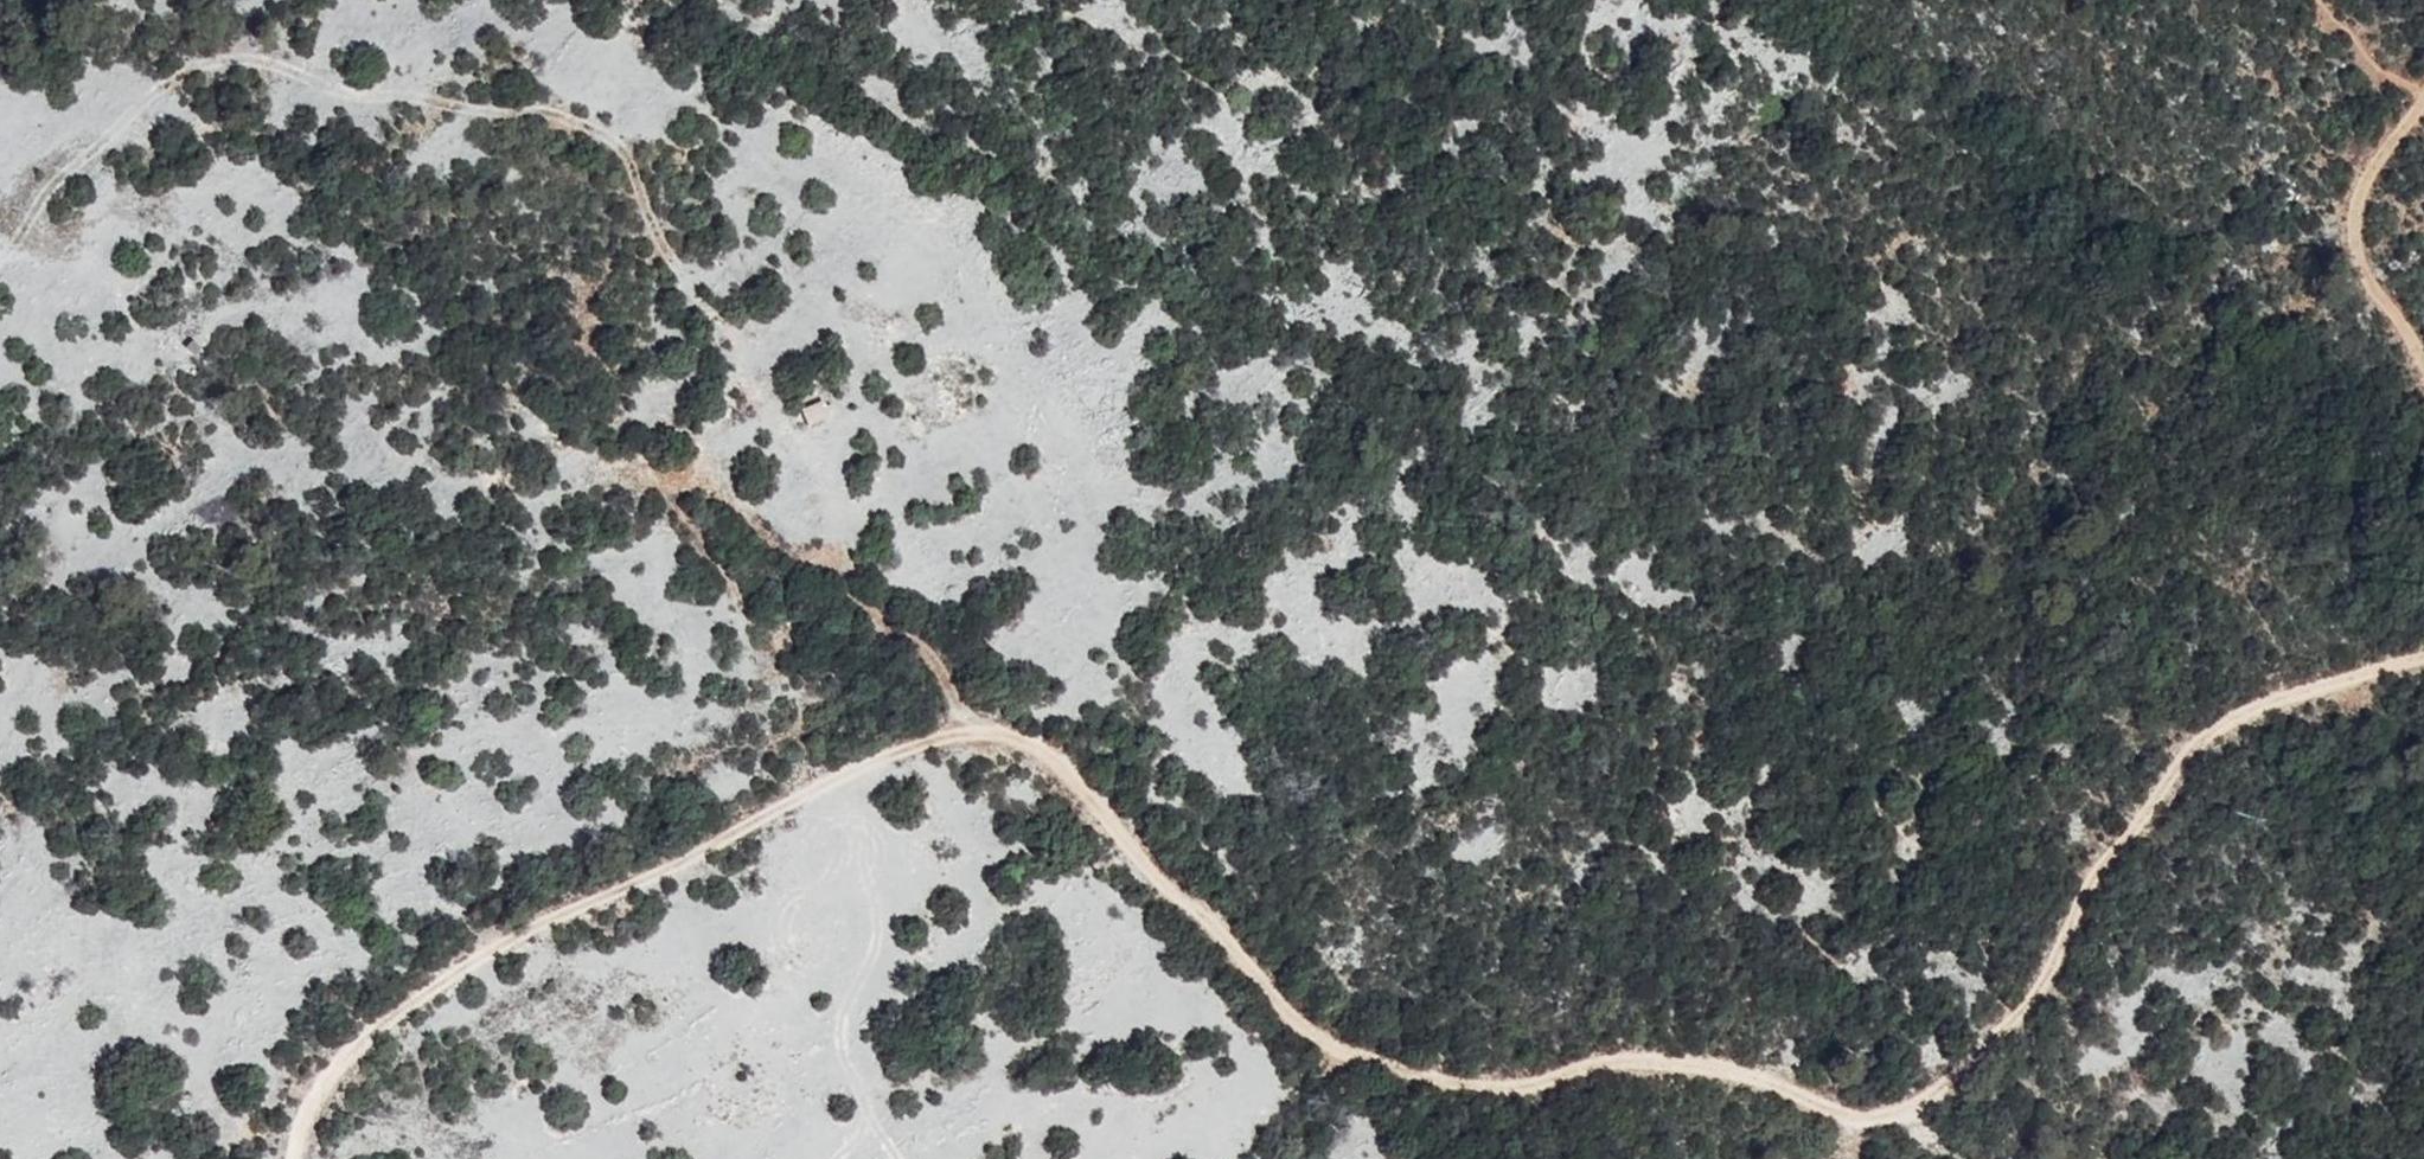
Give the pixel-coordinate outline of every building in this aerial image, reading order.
[(825,400),(802,407),(807,423),(831,416),(825,400)]
